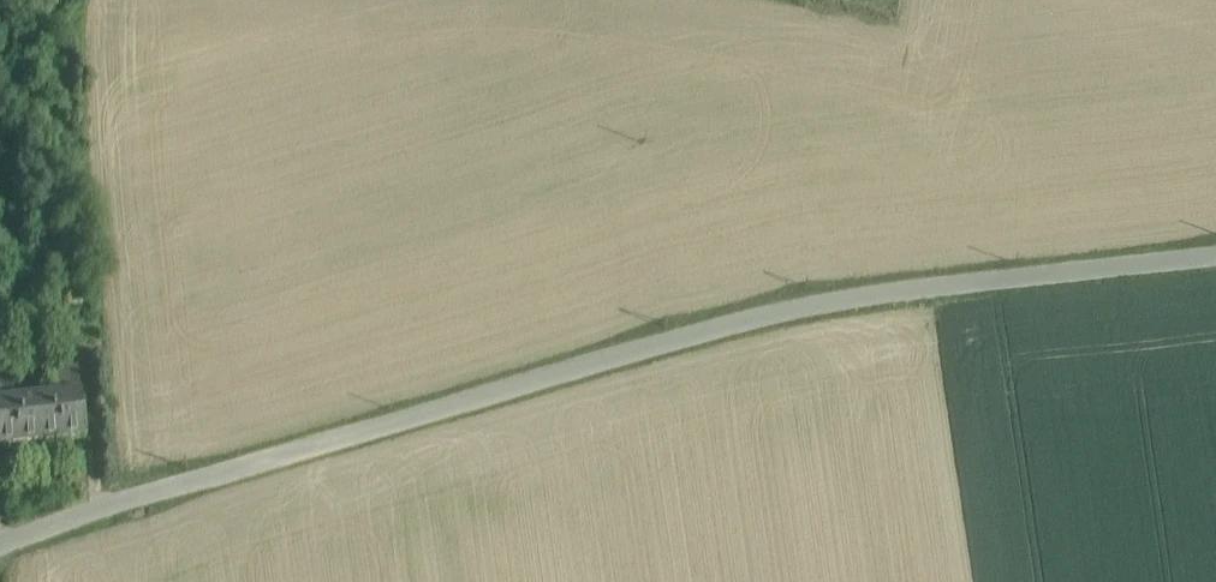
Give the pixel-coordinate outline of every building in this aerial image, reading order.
[(78,371),(55,373),(58,398),(81,396),(78,371)] [(0,379),(0,405),(14,403),(11,378),(0,379)] [(0,405),(0,451),(86,441),(81,396),(58,398),(14,403),(0,405)]
